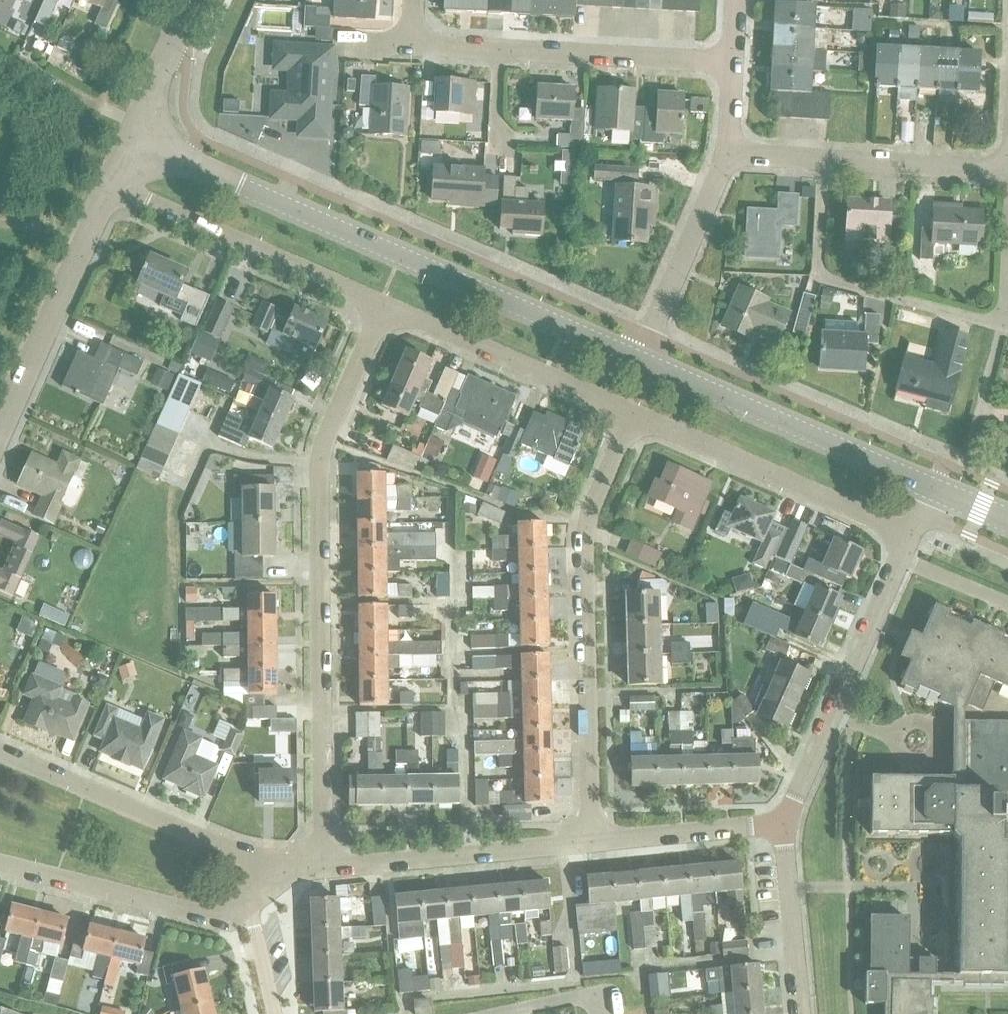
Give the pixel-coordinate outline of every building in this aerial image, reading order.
[(10,22),(17,2),(11,0),(0,0),(0,18),(10,22)] [(46,27),(58,0),(57,0),(45,0),(35,22),(46,27)] [(101,9),(95,24),(106,29),(118,3),(113,0),(82,0),(101,9)] [(304,28),(306,1),(282,0),(261,0),(260,26),(304,28)] [(376,0),(336,0),(336,8),(306,7),(305,27),(331,28),(332,17),(375,19),(376,0)] [(466,13),(467,0),(434,0),(434,4),(446,4),(445,12),(466,13)] [(488,14),(489,0),(467,0),(466,13),(488,14)] [(509,15),(510,0),(489,0),(488,14),(509,15)] [(531,17),(532,0),(510,0),(509,15),(531,17)] [(551,18),(552,0),(532,0),(531,17),(551,18)] [(551,18),(574,19),(575,5),(587,6),(600,7),(600,0),(552,0),(551,18)] [(638,0),(626,0),(626,8),(637,9),(638,0)] [(650,9),(650,0),(638,0),(637,9),(650,9)] [(650,9),(661,10),(662,0),(650,0),(650,9)] [(674,0),(662,0),(661,10),(673,10),(674,0)] [(687,0),(674,0),(673,10),(686,11),(687,0)] [(700,0),(687,0),(686,11),(699,12),(700,0)] [(888,17),(889,0),(879,0),(878,0),(878,17),(888,17)] [(888,17),(906,18),(907,6),(891,5),(891,1),(890,0),(889,0),(888,17)] [(776,6),(775,28),(815,30),(816,8),(776,6)] [(949,20),(963,21),(964,8),(949,7),(949,20)] [(871,10),(853,9),(852,31),(870,32),(871,10)] [(18,22),(12,34),(24,39),(29,27),(18,22)] [(321,41),(332,42),(333,29),(321,28),(321,41)] [(775,28),(774,49),(813,51),(814,51),(815,30),(775,28)] [(332,49),(276,46),(275,69),(291,69),(289,96),(273,95),(272,118),(300,119),(299,136),(327,137),(332,49)] [(876,88),(896,89),(898,49),(878,48),(876,88)] [(772,70),(812,72),(824,73),(826,51),(814,51),(813,51),(774,49),(772,70)] [(898,49),(896,89),(896,100),(916,101),(916,90),(918,50),(898,49)] [(938,51),(918,50),(916,90),(936,91),(938,51)] [(959,52),(938,51),(936,91),(957,92),(959,52)] [(979,53),(959,52),(957,92),(977,93),(979,53)] [(859,53),(858,73),(869,74),(870,54),(859,53)] [(771,92),(780,92),(793,93),(805,93),(811,94),(811,93),(812,72),(772,70),(771,92)] [(372,134),(406,136),(408,88),(376,87),(376,77),(362,76),(360,106),(374,106),(372,134)] [(435,113),(475,115),(477,83),(436,81),(435,113)] [(558,148),(584,149),(586,110),(574,109),(575,88),(539,87),(537,118),(572,120),(571,135),(559,134),(558,148)] [(640,141),(639,152),(644,152),(646,108),(634,107),(635,92),(599,90),(597,130),(632,132),(632,140),(640,141)] [(778,119),(792,119),(793,93),(780,92),(778,119)] [(805,93),(793,93),(792,119),(804,120),(805,93)] [(811,94),(805,93),(804,120),(816,121),(817,93),(811,93),(811,94)] [(816,121),(830,121),(831,94),(817,93),(816,121)] [(659,94),(658,108),(646,108),(644,152),(658,153),(658,148),(654,144),(663,144),(664,133),(682,134),(684,95),(659,94)] [(689,112),(707,114),(708,99),(690,98),(689,112)] [(222,112),(238,113),(239,101),(223,100),(222,112)] [(426,150),(447,149),(447,133),(425,134),(426,150)] [(576,187),(578,152),(563,151),(560,186),(576,187)] [(462,206),(497,208),(499,178),(485,177),(485,169),(435,166),(433,200),(462,202),(462,206)] [(594,180),(605,180),(639,183),(640,169),(606,167),(595,167),(594,180)] [(514,235),(543,237),(545,204),(529,204),(529,189),(517,189),(517,178),(505,177),(504,208),(502,208),(502,222),(515,223),(514,235)] [(654,217),(656,190),(618,188),(615,242),(647,244),(648,217),(654,217)] [(796,225),(798,197),(782,196),(781,213),(762,212),(762,223),(749,222),(747,256),(779,258),(781,224),(796,225)] [(846,242),(888,243),(890,203),(848,201),(846,242)] [(982,246),(983,212),(955,211),(955,206),(935,205),(934,229),(922,229),(920,260),(933,261),(934,244),(982,246)] [(150,257),(139,283),(164,294),(159,306),(182,316),(181,320),(196,327),(210,297),(181,284),(186,273),(150,257)] [(754,330),(777,340),(788,314),(765,304),(767,299),(744,289),(739,300),(736,299),(724,326),(751,338),(754,330)] [(803,293),(792,332),(806,336),(817,296),(803,293)] [(204,333),(221,340),(235,308),(218,301),(204,333)] [(291,354),(310,362),(327,322),(296,308),(293,316),(263,303),(252,328),(267,335),(269,329),(297,341),(291,354)] [(878,345),(880,316),(865,315),(864,335),(823,333),(821,368),(863,370),(865,344),(878,345)] [(925,409),(949,415),(970,338),(946,331),(937,367),(904,358),(896,390),(928,398),(925,409)] [(62,386),(103,405),(119,368),(137,376),(144,362),(102,343),(94,359),(78,351),(62,386)] [(406,351),(394,378),(427,393),(432,383),(424,379),(432,362),(406,351)] [(269,363),(248,354),(242,366),(263,376),(269,363)] [(445,368),(433,396),(446,402),(452,389),(459,374),(445,368)] [(208,369),(203,381),(229,393),(235,381),(208,369)] [(265,401),(259,415),(283,425),(294,402),(290,400),(294,391),(248,369),(243,380),(255,385),(251,395),(265,401)] [(175,385),(197,394),(202,384),(180,374),(175,385)] [(433,396),(427,393),(394,378),(381,407),(407,418),(415,401),(422,404),(420,408),(439,417),(446,402),(433,396)] [(446,402),(439,417),(435,428),(446,432),(453,416),(463,421),(463,422),(496,436),(513,398),(469,378),(462,394),(452,389),(446,402)] [(171,395),(193,405),(197,394),(175,385),(171,395)] [(166,405),(188,415),(193,405),(171,395),(166,405)] [(162,415),(184,425),(188,415),(166,405),(162,415)] [(586,429),(547,412),(545,417),(534,412),(525,432),(515,427),(496,469),(491,469),(482,493),(497,499),(502,487),(520,444),(555,459),(558,453),(573,460),(578,450),(579,450),(581,446),(579,446),(586,429)] [(157,425),(179,435),(184,425),(162,415),(157,425)] [(283,425),(259,415),(254,426),(243,421),(242,424),(228,418),(219,438),(244,449),(249,439),(273,449),(283,425)] [(174,446),(179,435),(157,425),(152,436),(174,446)] [(431,432),(426,452),(442,456),(447,436),(431,432)] [(169,457),(174,446),(152,436),(147,448),(169,457)] [(413,449),(411,454),(394,446),(388,459),(416,471),(427,446),(421,443),(418,450),(413,449)] [(147,448),(142,458),(164,468),(169,457),(147,448)] [(29,457),(17,484),(42,495),(34,514),(54,524),(63,504),(60,503),(73,475),(82,479),(89,464),(80,460),(63,452),(58,465),(46,460),(44,464),(29,457)] [(164,468),(142,458),(137,469),(159,479),(164,468)] [(356,474),(357,500),(397,499),(411,499),(411,486),(384,487),(384,474),(382,474),(382,466),(374,463),(358,463),(358,474),(356,474)] [(673,523),(692,531),(712,484),(669,466),(661,484),(656,482),(650,497),(679,510),(673,523)] [(243,495),(243,523),(275,523),(275,489),(263,489),(262,475),(234,475),(235,495),(243,495)] [(513,508),(519,495),(502,487),(497,499),(496,500),(513,508)] [(463,513),(476,514),(477,505),(476,505),(477,500),(464,496),(464,504),(463,504),(463,513)] [(763,542),(758,554),(754,564),(766,569),(771,560),(781,537),(768,531),(776,513),(754,503),(756,501),(747,497),(746,499),(741,497),(734,514),(726,511),(716,532),(727,537),(731,528),(763,542)] [(357,500),(357,524),(385,524),(385,512),(397,512),(397,511),(416,511),(416,512),(433,512),(433,498),(415,498),(415,499),(411,499),(397,499),(357,500)] [(506,512),(483,502),(478,515),(500,525),(506,512)] [(14,595),(40,538),(1,521),(0,524),(0,535),(15,542),(2,571),(0,570),(0,589),(14,595)] [(779,550),(794,557),(807,528),(792,521),(779,550)] [(275,523),(243,523),(231,524),(231,552),(235,552),(236,581),(264,581),(264,557),(276,557),(275,523)] [(506,549),(518,549),(545,548),(545,523),(517,524),(517,536),(493,537),(493,549),(506,549)] [(357,524),(357,549),(410,549),(436,548),(435,534),(385,534),(385,524),(357,524)] [(808,558),(803,570),(815,575),(842,587),(847,576),(851,577),(863,551),(835,539),(823,564),(808,558)] [(628,555),(656,567),(661,555),(633,543),(628,555)] [(410,549),(357,549),(358,573),(386,573),(399,573),(399,562),(436,561),(436,548),(410,549)] [(518,549),(518,574),(546,573),(545,548),(518,549)] [(507,561),(506,549),(493,549),(475,550),(475,562),(507,561)] [(771,570),(786,576),(804,584),(810,587),(811,585),(815,575),(803,570),(791,565),(790,566),(776,559),(771,570)] [(386,573),(358,573),(358,598),(411,598),(411,585),(386,585),(386,573)] [(437,574),(438,597),(451,597),(450,573),(437,574)] [(494,598),(494,599),(507,599),(547,597),(546,573),(518,574),(519,586),(494,586),(494,587),(472,588),(472,599),(494,598)] [(627,595),(628,625),(659,625),(658,594),(667,594),(667,583),(664,580),(638,580),(639,594),(627,595)] [(189,584),(189,600),(205,601),(206,585),(189,584)] [(804,584),(794,604),(805,609),(805,610),(831,622),(843,597),(816,586),(816,587),(811,585),(810,587),(804,584)] [(244,599),(245,586),(227,585),(226,598),(244,599)] [(187,622),(249,622),(276,621),(276,596),(248,596),(248,609),(186,610),(187,622)] [(547,597),(519,599),(520,623),(548,622),(547,597)] [(507,599),(494,599),(495,612),(507,611),(507,599)] [(70,623),(75,611),(47,600),(42,612),(70,623)] [(722,619),(722,600),(711,600),(712,619),(722,619)] [(962,720),(962,712),(967,704),(983,710),(996,682),(1007,687),(1007,641),(1003,639),(1005,634),(973,620),(971,625),(950,616),(952,611),(935,604),(922,635),(911,631),(901,656),(911,660),(900,685),(917,692),(919,687),(940,696),(938,701),(954,708),(953,777),(871,777),(871,833),(953,834),(960,841),(959,974),(937,974),(937,958),(908,958),(908,917),(872,917),(872,973),(866,973),(866,1003),(885,1003),(885,1013),(931,1013),(931,982),(965,983),(965,984),(1003,985),(1003,983),(1007,983),(1007,721),(962,720)] [(358,606),(358,631),(386,631),(386,606),(358,606)] [(422,606),(399,606),(399,618),(423,618),(422,606)] [(791,619),(787,629),(790,630),(790,633),(794,635),(820,647),(831,622),(805,610),(799,623),(791,619)] [(762,632),(785,642),(790,633),(790,630),(787,629),(767,620),(762,632)] [(203,647),(224,647),(277,645),(276,621),(249,622),(249,634),(203,635),(203,647)] [(548,622),(520,623),(520,635),(471,636),(472,649),(548,647),(548,622)] [(628,625),(629,655),(660,654),(659,625),(628,625)] [(386,631),(358,631),(359,656),(387,656),(437,655),(443,655),(442,643),(412,643),(386,643),(386,631)] [(766,648),(786,657),(791,646),(771,637),(766,648)] [(671,643),(671,654),(691,653),(690,643),(671,643)] [(249,658),(249,670),(277,670),(277,645),(224,647),(224,659),(237,658),(249,658)] [(691,653),(671,654),(672,664),(691,664),(691,653)] [(660,654),(629,655),(630,686),(661,685),(660,654)] [(359,656),(359,681),(387,680),(387,668),(437,668),(437,655),(387,656),(359,656)] [(521,669),(521,681),(549,681),(548,655),(471,657),(472,670),(521,669)] [(763,685),(755,704),(763,708),(760,714),(785,726),(797,700),(808,675),(783,663),(771,688),(763,685)] [(254,706),(254,707),(266,707),(266,706),(265,695),(277,695),(277,670),(249,670),(249,671),(237,671),(224,671),(224,698),(244,706),(254,706)] [(46,728),(74,739),(88,704),(76,699),(73,707),(56,700),(61,688),(33,676),(26,694),(36,698),(25,722),(45,730),(46,728)] [(387,680),(359,681),(359,706),(387,706),(387,680)] [(472,694),(473,707),(550,705),(549,681),(521,681),(522,693),(472,694)] [(414,692),(400,692),(400,705),(414,705),(414,692)] [(744,695),(734,702),(746,718),(755,711),(744,695)] [(631,698),(631,711),(656,710),(656,697),(631,698)] [(740,722),(746,718),(734,702),(731,697),(732,723),(740,722)] [(130,764),(142,769),(163,720),(147,713),(140,729),(115,719),(119,709),(107,704),(93,736),(105,741),(100,752),(113,757),(112,759),(129,766),(130,764)] [(522,718),(523,730),(551,729),(550,705),(473,707),(473,720),(510,718),(522,718)] [(266,707),(254,707),(254,720),(278,720),(278,706),(266,706),(266,707)] [(681,712),(682,745),(683,758),(684,785),(710,784),(708,757),(693,758),(693,730),(693,711),(681,712)] [(178,726),(188,730),(194,716),(184,712),(178,726)] [(671,745),(682,745),(681,712),(669,712),(669,731),(670,731),(671,745)] [(358,713),(358,725),(382,724),(381,713),(358,713)] [(421,725),(445,725),(445,713),(421,713),(421,725)] [(382,724),(358,725),(358,737),(369,737),(382,737),(382,724)] [(755,724),(741,725),(742,736),(756,735),(755,724)] [(222,751),(235,756),(245,733),(244,733),(245,730),(234,725),(233,728),(232,728),(222,751)] [(445,725),(421,725),(421,737),(445,737),(445,725)] [(511,755),(523,755),(551,754),(551,729),(523,730),(523,741),(474,743),(474,756),(498,755),(511,755)] [(733,739),(733,729),(721,730),(722,744),(733,744),(733,739)] [(221,747),(201,739),(184,732),(165,779),(187,788),(186,790),(200,796),(201,795),(204,796),(217,766),(216,765),(219,757),(217,756),(221,747)] [(657,759),(658,759),(657,745),(643,746),(642,732),(631,732),(633,786),(658,786),(657,759)] [(381,754),(382,737),(369,737),(369,754),(370,778),(350,778),(350,806),(383,805),(383,778),(383,754),(381,754)] [(733,744),(733,756),(734,784),(759,783),(759,756),(757,756),(756,738),(733,739),(733,744)] [(424,765),(435,766),(436,749),(425,748),(424,765)] [(409,805),(434,804),(434,777),(419,777),(418,750),(408,751),(408,765),(408,777),(409,805)] [(458,750),(447,750),(448,763),(459,763),(458,750)] [(408,765),(408,751),(396,751),(397,765),(408,765)] [(523,755),(525,780),(552,779),(551,754),(523,755)] [(512,768),(511,755),(498,755),(499,768),(512,768)] [(734,784),(733,756),(708,757),(710,784),(734,784)] [(683,758),(658,759),(657,759),(658,786),(684,785),(683,758)] [(260,773),(261,802),(290,802),(290,772),(273,773),(272,762),(255,762),(255,773),(260,773)] [(448,776),(434,777),(434,804),(460,804),(459,776),(448,776)] [(408,777),(383,778),(383,805),(409,805),(408,777)] [(552,779),(525,780),(525,791),(500,792),(501,805),(553,804),(552,779)] [(474,781),(475,806),(488,806),(488,781),(474,781)] [(713,864),(717,892),(728,891),(731,916),(744,915),(739,861),(713,864)] [(688,867),(694,921),(693,922),(695,941),(707,940),(704,912),(702,894),(717,892),(713,864),(688,867)] [(683,922),(693,922),(694,921),(688,867),(664,869),(666,897),(680,896),(683,922)] [(641,900),(640,900),(641,912),(642,912),(645,948),(657,947),(655,925),(652,899),(666,897),(664,869),(638,872),(641,900)] [(641,900),(638,872),(613,874),(616,903),(640,900),(641,900)] [(615,903),(616,903),(613,874),(587,877),(592,931),(603,930),(602,916),(616,915),(615,903)] [(547,881),(521,884),(524,911),(526,911),(526,919),(539,918),(538,910),(550,909),(547,881)] [(501,926),(502,940),(512,939),(509,913),(524,911),(521,884),(496,887),(498,914),(500,926),(501,926)] [(496,887),(471,889),(474,917),(498,914),(496,887)] [(471,889),(446,892),(454,969),(465,968),(460,918),(474,917),(471,889)] [(454,969),(446,892),(420,894),(424,922),(438,920),(443,970),(454,969)] [(425,937),(424,922),(420,894),(396,897),(401,940),(425,937)] [(374,925),(386,925),(384,896),(372,896),(374,925)] [(311,900),(312,929),(340,928),(340,927),(340,911),(352,911),(352,898),(311,900)] [(39,913),(12,906),(6,932),(21,936),(14,963),(26,966),(26,964),(30,950),(39,913)] [(642,912),(641,912),(631,913),(634,949),(645,948),(642,912)] [(26,964),(26,966),(35,968),(39,954),(56,958),(57,959),(60,946),(67,920),(39,913),(30,950),(26,964)] [(541,922),(542,936),(553,935),(551,921),(541,922)] [(515,923),(516,945),(526,944),(525,923),(515,923)] [(75,935),(70,958),(83,961),(85,952),(97,955),(92,976),(106,980),(117,933),(90,926),(87,938),(75,935)] [(501,926),(500,926),(490,927),(494,965),(504,964),(502,940),(501,926)] [(312,929),(313,956),(341,955),(340,938),(366,937),(366,927),(340,927),(340,928),(312,929)] [(106,980),(104,984),(114,987),(121,961),(138,966),(136,974),(148,977),(154,954),(142,951),(145,940),(117,933),(106,980)] [(723,943),(725,957),(748,955),(747,941),(723,943)] [(568,972),(565,947),(553,949),(555,974),(568,972)] [(583,951),(585,972),(595,971),(593,950),(583,951)] [(313,956),(314,983),(342,982),(341,955),(313,956)] [(50,980),(63,983),(68,961),(57,959),(56,958),(50,980)] [(176,983),(183,1009),(213,1002),(205,971),(193,974),(190,961),(164,967),(168,985),(176,983)] [(732,992),(760,990),(758,965),(730,967),(705,970),(706,983),(731,980),(732,992)] [(674,970),(677,990),(700,987),(697,966),(674,970)] [(412,969),(398,971),(400,994),(429,990),(428,976),(412,977),(412,969)] [(354,970),(354,981),(368,981),(368,970),(354,970)] [(655,993),(674,993),(673,970),(654,970),(655,993)] [(314,983),(315,1012),(324,1012),(324,1013),(355,1013),(355,1011),(348,1011),(348,1010),(344,1010),(342,982),(314,983)] [(760,990),(732,992),(735,1013),(763,1013),(760,990)] [(416,1013),(431,1013),(430,1001),(415,1002),(416,1013)] [(183,1009),(184,1013),(216,1013),(213,1002),(183,1009)] [(710,1013),(723,1013),(722,1005),(710,1006),(710,1013)] [(100,1013),(125,1013),(125,1011),(102,1006),(100,1013)]
